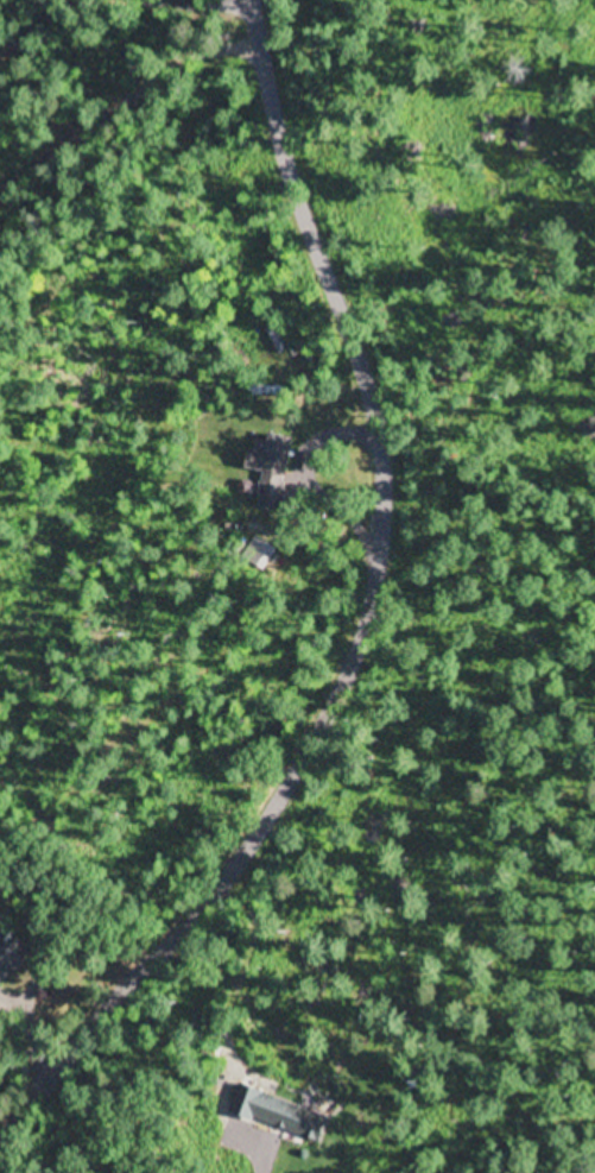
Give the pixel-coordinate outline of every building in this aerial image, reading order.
[(244,471),(259,475),(257,488),(284,493),(295,439),(269,433),(265,454),(248,450),(244,471)] [(10,985),(32,943),(4,928),(0,935),(0,980),(10,985)] [(256,1123),(264,1093),(236,1085),(228,1115),(256,1123)]
